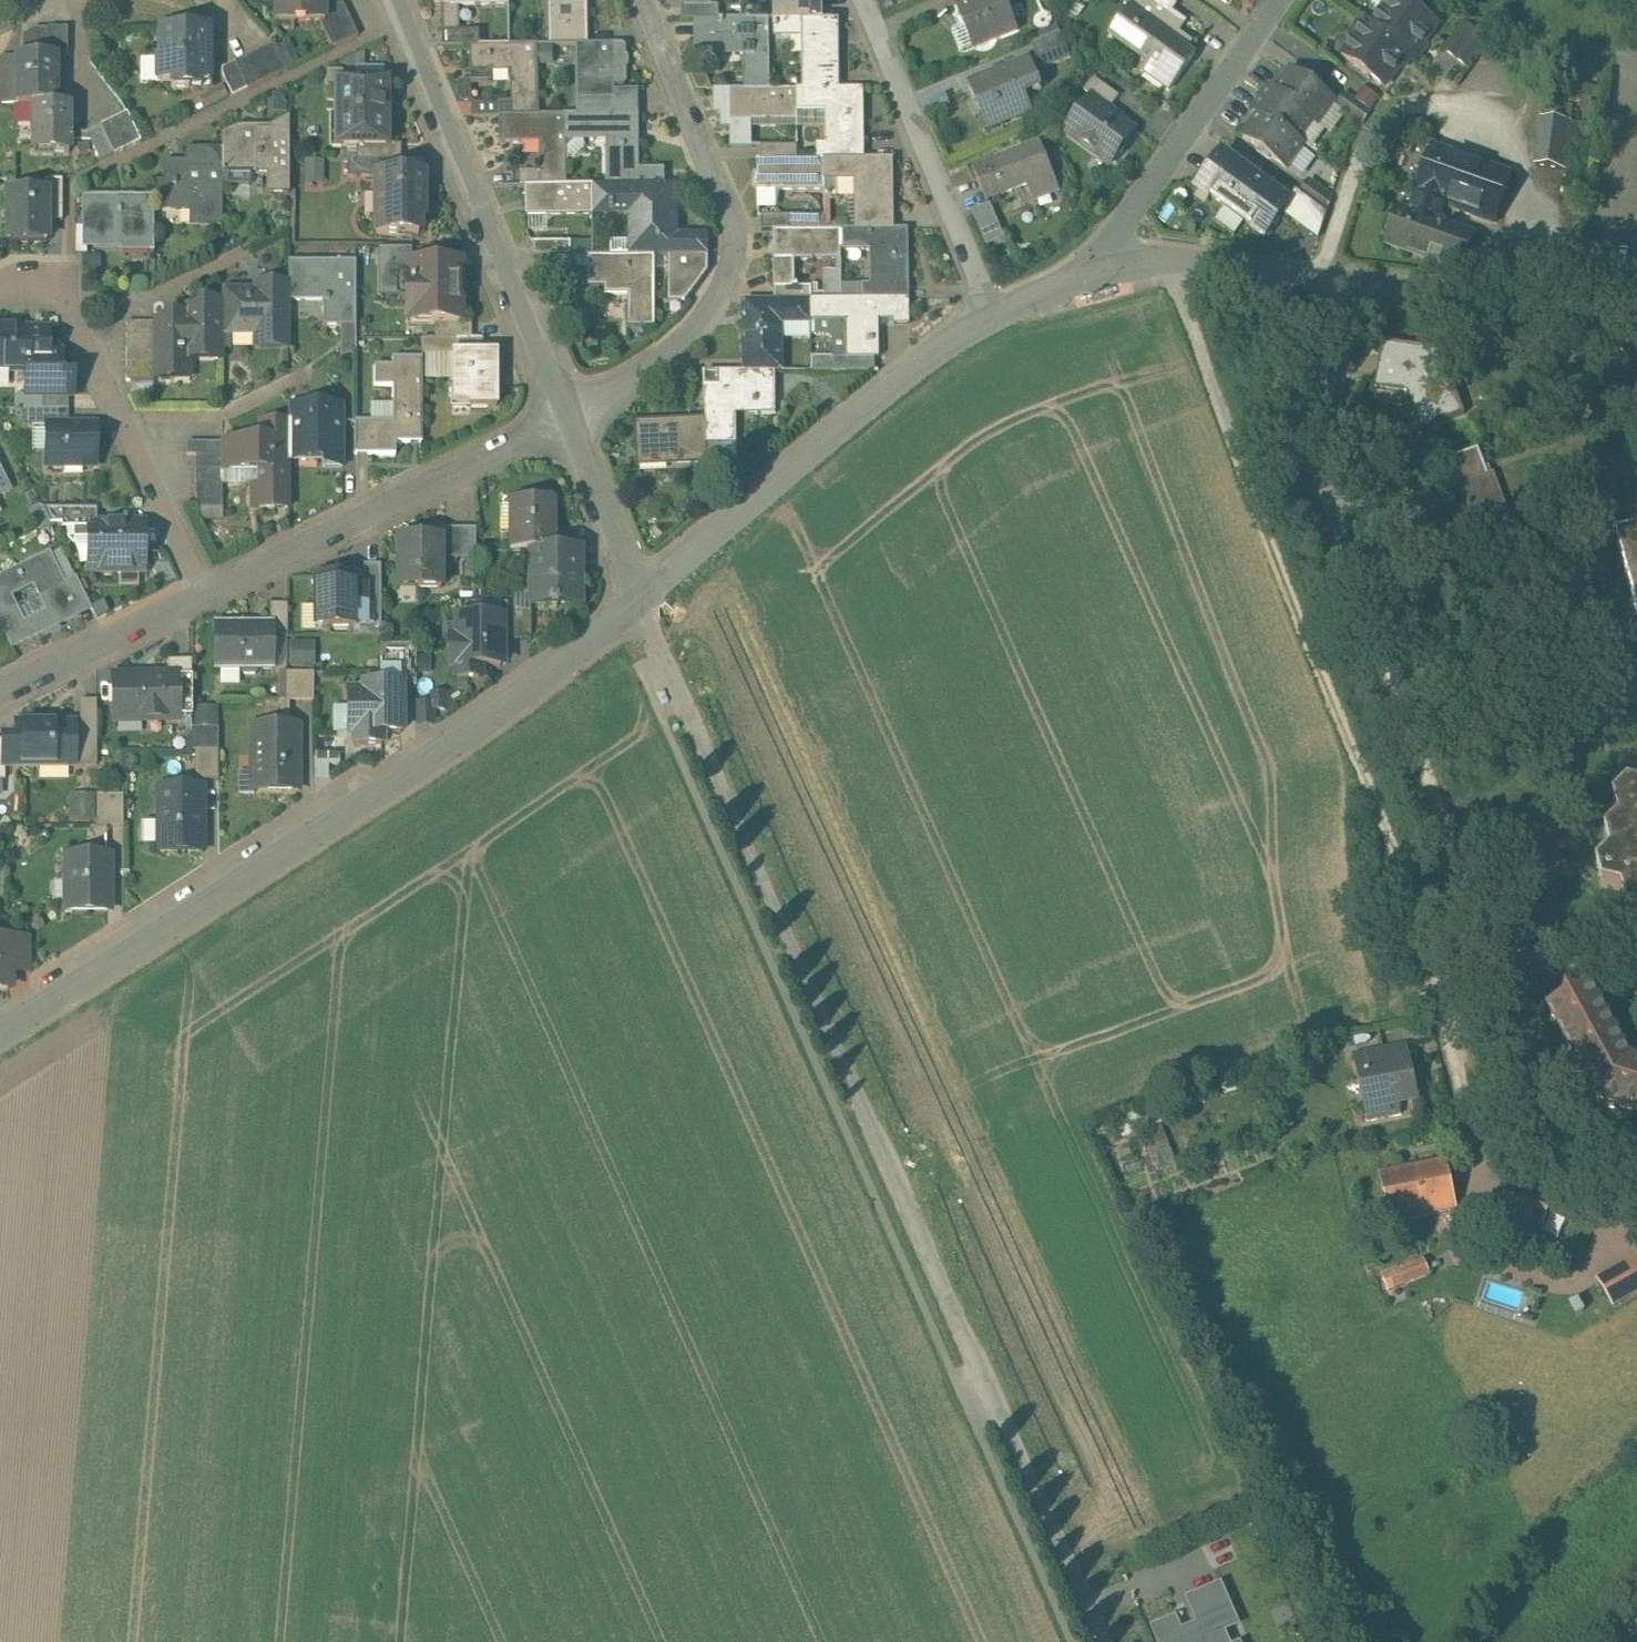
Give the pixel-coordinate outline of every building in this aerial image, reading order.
[(275,21),(319,21),(324,21),(324,10),(324,0),(275,0),(275,21)] [(584,0),(551,0),(551,32),(588,31),(587,3),(584,3),(584,0)] [(775,19),(803,19),(812,19),(812,0),(775,0),(775,19)] [(956,5),(973,47),(1017,29),(1006,0),(968,0),(956,5)] [(1157,0),(1129,0),(1125,4),(1131,8),(1130,10),(1163,33),(1177,14),(1157,0)] [(1402,0),(1391,0),(1383,11),(1372,27),(1371,27),(1408,53),(1407,54),(1412,58),(1436,25),(1402,0)] [(1372,3),(1383,11),(1391,0),(1371,0),(1372,3)] [(713,5),(696,5),(696,6),(683,6),(683,8),(682,8),(683,20),(701,20),(720,20),(720,6),(713,6),(713,5)] [(345,9),(324,10),(324,21),(319,21),(332,49),(358,36),(345,9)] [(1163,33),(1130,10),(1111,36),(1112,37),(1114,33),(1149,58),(1142,69),(1169,88),(1195,52),(1193,51),(1192,54),(1182,47),(1188,38),(1174,28),(1168,37),(1163,33)] [(803,19),(775,19),(775,35),(803,35),(803,19)] [(812,19),(803,19),(803,35),(803,76),(840,76),(840,47),(838,47),(837,19),(812,19)] [(720,20),(701,20),(701,54),(716,54),(716,47),(745,47),(745,90),(771,90),(770,20),(720,20)] [(1408,53),(1371,27),(1372,27),(1366,23),(1342,56),(1384,86),(1407,54),(1408,53)] [(1465,24),(1446,50),(1468,66),(1487,40),(1465,24)] [(67,28),(47,28),(47,29),(47,57),(55,57),(67,57),(67,28)] [(33,29),(23,36),(23,57),(47,57),(47,29),(33,29)] [(208,29),(159,30),(159,60),(156,60),(156,83),(171,83),(171,89),(189,89),(189,83),(208,83),(208,29)] [(1060,30),(1035,41),(1046,67),(1071,56),(1060,30)] [(481,31),(444,32),(445,45),(471,45),(471,46),(481,45),(481,31)] [(588,31),(551,32),(552,45),(588,44),(588,31)] [(274,44),(248,57),(261,83),(287,70),(274,44)] [(624,44),(611,44),(588,44),(578,45),(579,101),(616,100),(616,91),(616,86),(625,86),(628,83),(628,69),(624,66),(623,66),(623,58),(624,58),(627,55),(627,47),(624,44)] [(481,45),(471,46),(472,80),(461,80),(457,91),(461,101),(473,101),(472,81),(493,81),(493,72),(494,72),(494,69),(512,69),(513,102),(539,102),(538,45),(481,45)] [(23,57),(17,57),(17,105),(32,105),(55,105),(55,57),(23,57)] [(248,57),(234,63),(247,90),(261,83),(248,57)] [(1029,58),(972,81),(985,112),(997,107),(1003,121),(1031,109),(1025,95),(1042,88),(1029,58)] [(247,90),(234,63),(221,69),(222,76),(232,97),(247,90)] [(356,70),(327,70),(327,85),(337,85),(337,84),(356,84),(356,70)] [(1334,101),(1291,70),(1275,91),(1275,92),(1313,120),(1312,120),(1318,124),(1334,101)] [(840,76),(803,76),(803,89),(840,89),(840,76)] [(1119,95),(1094,77),(1084,90),(1092,95),(1110,108),(1119,95)] [(356,84),(337,84),(337,85),(336,118),(341,118),(341,146),(356,146),(356,159),(365,159),(365,146),(385,146),(385,145),(385,84),(356,84)] [(1357,98),(1374,108),(1382,95),(1365,85),(1357,98)] [(1313,120),(1275,92),(1275,91),(1270,88),(1253,111),(1259,115),(1259,114),(1297,141),(1298,141),(1312,120),(1313,120)] [(797,89),(771,90),(745,90),(731,90),(732,122),(753,121),(798,121),(798,110),(797,89)] [(803,89),(797,89),(798,110),(827,110),(827,145),(865,145),(865,119),(861,119),(860,89),(803,89)] [(639,90),(616,91),(616,100),(616,114),(635,114),(635,115),(640,115),(639,90)] [(731,90),(715,91),(715,106),(721,106),(722,129),(731,128),(732,148),(753,148),(753,121),(732,122),(731,90)] [(1371,111),(1345,92),(1336,105),(1363,124),(1371,111)] [(1110,108),(1092,95),(1066,132),(1109,163),(1115,156),(1121,155),(1125,149),(1124,143),(1134,129),(1118,117),(1120,115),(1110,108)] [(1576,103),(1544,97),(1534,168),(1572,173),(1574,149),(1598,153),(1602,128),(1575,124),(1579,103),(1576,103)] [(616,114),(616,100),(579,101),(579,115),(616,114)] [(540,115),(539,102),(513,102),(501,103),(501,115),(513,115),(513,116),(540,115)] [(55,105),(32,105),(33,153),(69,153),(68,105),(55,105)] [(126,113),(100,125),(114,154),(140,142),(126,113)] [(635,114),(616,114),(579,115),(568,115),(568,138),(608,138),(608,185),(640,184),(640,169),(640,158),(635,158),(635,115),(635,114)] [(1297,141),(1259,114),(1259,115),(1243,136),(1286,168),(1303,144),(1298,141),(1297,141)] [(540,115),(513,116),(513,115),(501,115),(501,142),(523,142),(523,139),(541,139),(541,173),(568,173),(568,138),(568,115),(540,115)] [(271,127),(237,127),(222,135),(222,151),(222,170),(222,177),(225,177),(225,170),(236,169),(255,169),(255,174),(267,174),(267,194),(288,194),(288,118),(271,127)] [(100,125),(85,132),(99,161),(114,154),(100,125)] [(1026,146),(1008,154),(1009,157),(974,172),(987,202),(1028,185),(1035,200),(1061,189),(1040,141),(1026,147),(1026,146)] [(401,145),(385,145),(385,146),(365,146),(365,159),(401,159),(401,145)] [(827,145),(818,145),(818,159),(825,159),(865,159),(865,145),(827,145)] [(798,146),(762,146),(762,160),(799,160),(798,146)] [(1511,175),(1432,148),(1415,196),(1446,206),(1495,223),(1511,175)] [(187,151),(187,170),(166,170),(166,183),(166,204),(166,207),(193,207),(193,224),(221,224),(221,170),(222,170),(222,151),(187,151)] [(1222,154),(1197,188),(1265,237),(1282,214),(1290,203),(1288,202),(1222,154)] [(306,180),(324,180),(325,158),(306,158),(306,180)] [(401,159),(365,159),(356,159),(348,159),(348,175),(375,176),(375,174),(402,175),(402,159),(401,159)] [(799,160),(762,160),(758,160),(759,191),(826,190),(826,180),(825,159),(818,159),(799,160)] [(865,159),(825,159),(826,180),(856,180),(856,229),(894,229),(894,190),(890,190),(890,159),(865,159)] [(665,184),(665,169),(640,169),(640,184),(665,184)] [(568,173),(541,173),(541,185),(568,185),(568,173)] [(402,175),(375,174),(375,176),(381,176),(381,216),(375,216),(376,235),(418,235),(418,218),(423,218),(423,175),(402,175)] [(62,180),(44,180),(44,192),(46,192),(46,221),(62,221),(62,180)] [(166,183),(154,183),(154,181),(153,181),(153,202),(153,204),(166,204),(166,183)] [(1332,198),(1309,181),(1300,194),(1315,205),(1327,213),(1332,198)] [(608,185),(594,185),(594,209),(608,209),(608,211),(615,211),(615,209),(633,209),(633,240),(677,240),(677,209),(674,209),(674,186),(676,186),(676,184),(674,184),(665,184),(640,184),(608,185)] [(541,185),(527,186),(527,216),(594,215),(594,209),(594,185),(568,185),(541,185)] [(1300,194),(1296,191),(1288,202),(1290,203),(1282,214),(1300,227),(1315,205),(1300,194)] [(44,192),(8,192),(8,242),(46,242),(46,221),(46,192),(44,192)] [(1446,206),(1416,196),(1411,213),(1397,209),(1384,245),(1428,259),(1431,252),(1464,264),(1474,234),(1440,223),(1446,206)] [(153,202),(86,202),(86,244),(153,244),(153,204),(153,202)] [(989,204),(971,211),(985,246),(1003,239),(989,204)] [(826,216),(789,216),(789,230),(826,230),(826,216)] [(894,229),(842,230),(842,251),(872,250),(872,285),(863,285),(863,299),(895,299),(910,299),(909,259),(905,259),(905,229),(894,229)] [(842,251),(841,230),(789,230),(775,231),(775,260),(795,260),(842,259),(842,251)] [(709,237),(685,237),(684,240),(686,240),(686,255),(709,255),(709,237)] [(677,240),(633,240),(633,241),(633,256),(656,256),(686,255),(686,240),(684,240),(677,240)] [(633,241),(612,241),(612,256),(633,256),(633,241)] [(572,242),(535,242),(535,256),(572,256),(572,242)] [(411,249),(378,249),(378,298),(410,298),(410,264),(411,264),(411,249)] [(686,255),(656,256),(656,268),(669,268),(669,302),(686,303),(705,277),(705,272),(709,272),(709,255),(686,255)] [(612,256),(589,256),(589,287),(607,287),(607,295),(630,294),(630,314),(656,314),(656,268),(656,256),(633,256),(612,256)] [(795,260),(775,260),(776,288),(799,287),(799,284),(796,284),(795,260)] [(355,262),(288,262),(288,285),(288,301),(323,301),(323,326),(355,326),(355,262)] [(411,264),(410,264),(410,298),(410,324),(442,324),(459,324),(459,322),(459,264),(411,264)] [(288,285),(262,285),(262,291),(222,292),(222,303),(222,350),(224,350),(224,332),(262,332),(262,345),(286,346),(286,350),(288,350),(288,301),(288,285)] [(812,301),(812,287),(799,287),(776,288),(776,301),(811,301),(812,301)] [(812,301),(811,301),(812,321),(847,321),(848,359),(879,358),(878,313),(894,313),(895,299),(863,299),(812,301)] [(909,324),(910,299),(895,299),(894,313),(895,325),(909,324)] [(812,321),(811,301),(776,301),(746,302),(746,304),(750,304),(750,330),(746,330),(746,359),(783,359),(782,324),(812,324),(812,321)] [(201,310),(185,310),(185,317),(167,317),(167,323),(153,323),(153,336),(153,349),(153,363),(153,374),(182,374),(182,354),(221,354),(221,350),(222,350),(222,303),(201,303),(201,310)] [(656,314),(630,314),(630,327),(656,327),(656,314)] [(471,322),(459,322),(459,324),(442,324),(442,338),(457,338),(471,338),(471,322)] [(153,323),(126,323),(126,336),(153,336),(153,323)] [(7,365),(7,372),(26,372),(48,372),(49,353),(49,330),(0,329),(0,365),(7,365)] [(153,336),(126,336),(126,349),(153,349),(153,336)] [(442,338),(421,339),(421,355),(452,355),(452,354),(457,354),(457,338),(442,338)] [(354,344),(340,346),(340,357),(354,351),(354,344)] [(1439,355),(1381,347),(1376,389),(1409,393),(1423,432),(1463,417),(1439,355)] [(153,349),(126,349),(126,363),(153,363),(153,349)] [(56,354),(49,353),(48,372),(26,372),(25,396),(41,396),(41,395),(68,396),(68,381),(62,381),(62,368),(56,354)] [(457,354),(452,354),(452,355),(452,399),(469,399),(469,407),(496,407),(496,353),(457,354)] [(422,358),(392,358),(392,366),(374,366),(374,386),(393,387),(393,422),(355,422),(355,455),(395,455),(395,443),(422,443),(422,358)] [(783,372),(783,359),(746,359),(747,372),(776,372),(783,372)] [(153,363),(126,363),(126,381),(153,381),(153,374),(153,363)] [(747,372),(704,373),(706,419),(708,445),(737,445),(737,410),(756,410),(756,415),(776,414),(776,372),(747,372)] [(68,396),(41,395),(41,396),(41,409),(68,409),(68,396)] [(343,407),(289,407),(289,424),(289,452),(323,452),(323,467),(343,467),(343,407)] [(41,409),(33,409),(32,427),(46,428),(46,425),(68,425),(68,409),(41,409)] [(706,419),(692,420),(694,464),(709,464),(708,445),(706,419)] [(692,420),(665,421),(665,425),(637,427),(638,461),(693,458),(694,464),(692,420)] [(289,452),(289,424),(260,424),(260,443),(222,443),(222,456),(222,469),(222,471),(259,471),(259,508),(289,508),(289,452)] [(68,425),(46,425),(46,428),(46,466),(95,466),(95,425),(68,425)] [(222,443),(186,442),(186,456),(195,456),(222,456),(222,443)] [(1478,452),(1452,462),(1456,474),(1452,475),(1453,478),(1457,476),(1462,488),(1488,478),(1478,452)] [(222,456),(195,456),(195,469),(222,469),(222,456)] [(1422,459),(1390,471),(1395,484),(1427,473),(1422,459)] [(222,469),(195,469),(195,482),(222,482),(222,471),(222,469)] [(9,491),(0,473),(0,495),(9,491)] [(1427,473),(1395,484),(1400,498),(1432,486),(1427,473)] [(1488,478),(1462,488),(1462,489),(1443,496),(1450,515),(1469,507),(1483,546),(1515,534),(1493,476),(1488,478)] [(222,482),(195,482),(195,509),(222,509),(222,482)] [(553,503),(510,503),(510,551),(536,551),(543,551),(543,538),(553,538),(553,536),(553,503)] [(98,507),(41,507),(49,524),(88,524),(88,523),(99,523),(98,507)] [(99,523),(88,523),(88,524),(88,544),(94,544),(94,572),(144,573),(143,524),(121,524),(121,523),(99,523)] [(475,530),(438,529),(438,540),(440,540),(440,559),(475,559),(475,530)] [(1614,541),(1615,544),(1617,543),(1628,581),(1626,582),(1627,584),(1629,584),(1636,611),(1636,534),(1614,541)] [(568,551),(568,536),(553,536),(553,538),(543,538),(543,551),(543,552),(568,551)] [(438,540),(397,540),(397,589),(440,589),(440,559),(440,540),(438,540)] [(568,551),(543,552),(543,551),(536,551),(536,583),(530,583),(530,605),(579,605),(579,565),(577,565),(577,552),(568,551)] [(0,577),(0,614),(15,607),(23,623),(46,612),(39,596),(63,584),(49,553),(0,577)] [(379,566),(364,566),(364,580),(364,602),(354,602),(354,609),(379,609),(379,566)] [(87,602),(76,578),(63,584),(75,608),(87,602)] [(364,580),(315,581),(315,606),(322,606),(322,626),(354,626),(354,609),(354,602),(364,602),(364,580)] [(39,596),(46,612),(23,623),(15,607),(0,614),(0,626),(11,648),(79,615),(75,608),(63,584),(39,596)] [(514,600),(472,600),(472,620),(500,620),(500,632),(513,631),(513,611),(514,611),(514,600)] [(287,639),(287,604),(270,605),(270,625),(273,625),(273,639),(287,639)] [(472,620),(457,620),(457,642),(449,642),(449,667),(457,667),(479,667),(500,667),(500,632),(500,620),(472,620)] [(270,625),(220,625),(220,668),(273,668),(273,639),(273,625),(270,625)] [(316,666),(316,639),(289,639),(289,665),(316,666)] [(415,645),(380,645),(380,662),(398,661),(398,681),(415,681),(415,645)] [(191,660),(168,660),(168,676),(178,676),(179,717),(191,717),(191,660)] [(479,667),(457,667),(457,679),(479,679),(479,667)] [(313,673),(287,673),(287,700),(313,700),(313,673)] [(168,676),(135,677),(135,682),(113,683),(114,719),(179,717),(178,676),(168,676)] [(360,695),(381,734),(400,734),(400,686),(364,686),(364,691),(360,695)] [(416,724),(437,724),(436,708),(453,707),(452,690),(432,691),(432,699),(416,700),(416,724)] [(381,734),(360,695),(348,695),(348,734),(353,734),(353,746),(381,745),(381,734)] [(96,701),(80,701),(80,742),(95,742),(95,750),(96,750),(96,701)] [(75,724),(15,724),(15,766),(75,766),(75,724)] [(298,726),(251,727),(252,788),(298,788),(298,726)] [(218,728),(192,728),(192,752),(201,752),(201,781),(218,781),(218,728)] [(203,787),(159,786),(159,849),(203,848),(203,787)] [(1628,786),(1613,802),(1619,821),(1605,835),(1611,855),(1597,869),(1603,890),(1622,894),(1628,914),(1636,916),(1636,789),(1628,786)] [(123,795),(96,795),(96,826),(123,826),(123,795)] [(107,858),(68,858),(68,909),(107,909),(107,858)] [(30,973),(30,938),(6,938),(6,940),(7,970),(8,970),(28,970),(28,973),(30,973)] [(1631,1070),(1616,1042),(1617,1042),(1616,1040),(1615,1040),(1601,1013),(1600,1010),(1599,1011),(1591,996),(1576,1004),(1569,1002),(1566,1010),(1551,1018),(1559,1033),(1558,1033),(1559,1035),(1560,1035),(1575,1062),(1574,1063),(1575,1065),(1576,1064),(1583,1077),(1579,1079),(1580,1082),(1578,1090),(1586,1092),(1587,1095),(1591,1093),(1595,1100),(1606,1104),(1604,1110),(1620,1115),(1620,1116),(1622,1117),(1622,1116),(1636,1120),(1636,1072),(1631,1070)] [(1406,1047),(1356,1057),(1360,1078),(1365,1077),(1371,1107),(1417,1098),(1406,1047)] [(1158,1167),(1177,1160),(1167,1133),(1148,1140),(1158,1167)] [(1413,1169),(1422,1218),(1457,1210),(1446,1162),(1413,1169)] [(1422,1218),(1413,1169),(1380,1176),(1391,1224),(1422,1218)] [(1556,1190),(1514,1175),(1496,1230),(1538,1244),(1556,1190)] [(1381,1274),(1388,1293),(1431,1275),(1424,1257),(1381,1274)] [(1598,1281),(1612,1305),(1636,1290),(1636,1286),(1625,1266),(1598,1281)] [(1232,1534),(1203,1546),(1212,1570),(1242,1558),(1232,1534)] [(1215,1575),(1185,1590),(1192,1605),(1220,1591),(1222,1590),(1215,1575)] [(1183,1634),(1187,1641),(1269,1641),(1249,1601),(1183,1634)]
